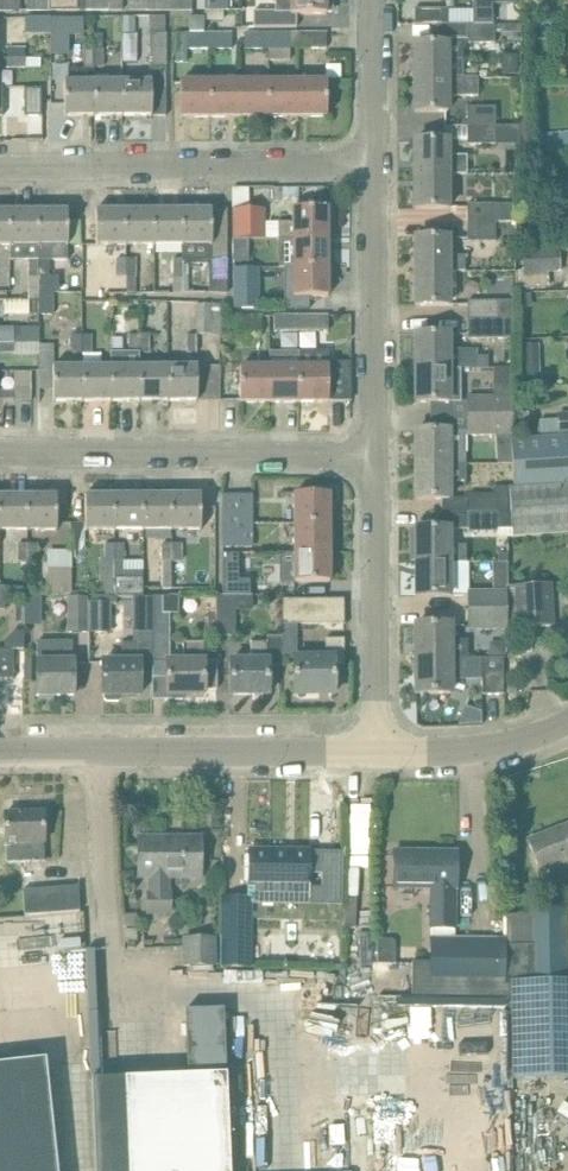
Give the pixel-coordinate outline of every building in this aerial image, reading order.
[(21,0),(0,0),(0,12),(11,12),(21,11),(21,0)] [(50,0),(26,0),(26,11),(49,11),(50,0)] [(78,0),(50,0),(49,11),(78,11),(78,0)] [(78,11),(122,11),(122,0),(78,0),(78,11)] [(130,11),(169,11),(169,0),(129,0),(130,11)] [(169,11),(192,10),(192,0),(169,0),(169,11)] [(205,11),(241,10),(241,1),(229,1),(229,0),(205,0),(205,11)] [(332,0),(275,0),(275,12),(275,13),(290,12),(290,15),(297,15),(326,15),(326,12),(332,12),(332,0)] [(474,25),(493,25),(493,0),(474,0),(474,25)] [(414,44),(414,77),(464,77),(464,51),(467,44),(495,43),(496,32),(521,33),(521,25),(508,25),(493,25),(474,25),(449,25),(449,9),(414,9),(414,25),(438,25),(438,44),(414,44)] [(275,12),(253,12),(254,28),(260,28),(297,28),(297,15),(290,15),(290,12),(275,13),(275,12)] [(203,18),(190,18),(190,32),(203,32),(203,18)] [(51,19),(25,19),(26,35),(51,35),(51,19)] [(188,63),(188,49),(188,33),(175,34),(175,64),(188,63)] [(210,48),(209,33),(188,33),(188,49),(205,49),(210,48)] [(232,48),(232,33),(209,33),(210,48),(232,48)] [(151,81),(152,116),(166,116),(166,34),(150,34),(150,81),(151,81)] [(246,48),(268,48),(268,34),(246,34),(246,48)] [(268,34),(268,48),(297,48),(297,34),(268,34)] [(326,34),(297,34),(297,48),(326,48),(326,34)] [(26,48),(8,48),(8,58),(26,58),(26,48)] [(104,67),(104,50),(95,51),(95,67),(104,67)] [(95,67),(95,51),(84,51),(84,69),(95,69),(95,67)] [(518,54),(503,54),(503,73),(518,74),(518,54)] [(26,58),(8,58),(8,69),(26,69),(26,58)] [(448,97),(478,96),(478,77),(464,77),(414,77),(415,112),(448,112),(448,97)] [(94,117),(94,81),(64,81),(65,118),(66,118),(66,117),(94,117)] [(122,116),(122,81),(94,81),(94,117),(122,116)] [(150,81),(122,81),(122,116),(150,116),(150,118),(152,118),(152,116),(151,81),(150,81)] [(209,117),(209,82),(180,82),(180,118),(209,117)] [(239,82),(209,82),(209,117),(239,117),(239,82)] [(268,82),(239,82),(239,117),(268,117),(268,82)] [(297,82),(268,82),(268,117),(297,117),(297,82)] [(327,82),(297,82),(297,117),(327,117),(327,82)] [(25,106),(25,117),(43,117),(43,88),(25,88),(25,106)] [(467,108),(467,126),(496,126),(495,108),(467,108)] [(496,126),(467,126),(468,145),(496,145),(496,126)] [(415,141),(415,175),(448,175),(467,174),(467,156),(448,157),(448,141),(415,141)] [(448,175),(415,175),(415,209),(448,209),(448,175)] [(324,188),(314,188),(314,197),(324,197),(324,188)] [(467,221),(497,221),(517,220),(517,204),(467,205),(467,221)] [(545,207),(528,207),(528,221),(546,221),(545,207)] [(264,239),(264,223),(264,209),(233,209),(233,214),(233,239),(249,239),(264,239)] [(328,239),(327,209),(292,209),(293,225),(290,223),(264,223),(264,239),(278,239),(278,240),(293,240),(328,239)] [(49,261),(68,261),(67,210),(66,210),(66,212),(39,212),(40,261),(49,261)] [(96,247),(125,246),(125,212),(97,212),(97,210),(96,210),(96,247)] [(210,211),(184,211),(183,246),(183,259),(185,268),(210,268),(210,294),(227,294),(227,214),(211,214),(211,210),(210,210),(210,211)] [(125,246),(154,246),(154,211),(125,212),(125,246)] [(154,246),(183,246),(184,211),(154,211),(154,246)] [(11,248),(11,212),(0,212),(0,247),(11,248)] [(40,261),(39,212),(11,212),(11,248),(11,260),(29,260),(29,300),(39,300),(39,292),(40,292),(40,278),(40,261)] [(467,242),(497,242),(497,221),(467,221),(467,242)] [(545,244),(544,224),(524,226),(525,246),(545,244)] [(415,238),(415,271),(466,271),(466,256),(448,255),(448,238),(415,238)] [(249,239),(233,239),(233,265),(250,265),(249,239)] [(328,239),(293,240),(293,268),(328,268),(328,239)] [(557,271),(556,250),(522,252),(524,272),(514,273),(515,289),(549,287),(548,272),(557,271)] [(117,259),(116,276),(128,276),(128,259),(117,259)] [(128,259),(128,276),(127,293),(136,293),(137,259),(128,259)] [(173,259),(173,292),(185,292),(185,268),(183,259),(173,259)] [(50,278),(49,261),(40,261),(40,278),(50,278)] [(287,305),(284,305),(284,310),(309,310),(309,298),(328,298),(328,268),(293,268),(287,268),(287,269),(287,305)] [(83,292),(99,292),(99,270),(84,270),(83,292)] [(466,271),(415,271),(415,306),(449,306),(449,271),(466,272),(466,271)] [(250,274),(233,274),(233,309),(261,308),(261,296),(250,296),(250,274)] [(54,315),(54,293),(40,292),(39,292),(39,300),(39,315),(54,315)] [(530,294),(519,295),(520,308),(531,307),(530,294)] [(1,300),(2,315),(29,313),(28,298),(1,300)] [(468,320),(514,320),(514,302),(468,302),(468,320)] [(222,304),(197,305),(197,335),(199,335),(223,335),(222,304)] [(263,331),(263,315),(240,315),(240,331),(263,331)] [(275,331),(299,331),(299,315),(275,315),(275,331)] [(329,315),(299,315),(299,331),(330,331),(329,315)] [(514,320),(468,320),(468,339),(497,339),(497,334),(514,334),(514,320)] [(15,343),(39,343),(39,327),(0,327),(0,343),(15,343)] [(83,353),(83,335),(72,336),(73,353),(83,353)] [(93,335),(83,335),(83,353),(93,352),(93,335)] [(141,376),(141,366),(141,353),(141,335),(130,335),(130,352),(112,353),(112,366),(112,376),(112,402),(141,401),(141,376)] [(150,335),(141,335),(141,353),(150,353),(150,335)] [(197,335),(187,335),(187,353),(199,353),(199,335),(197,335)] [(415,335),(415,367),(463,367),(463,350),(449,350),(449,335),(415,335)] [(0,343),(0,354),(15,354),(15,343),(0,343)] [(538,343),(520,344),(521,360),(539,359),(538,343)] [(299,353),(269,353),(269,368),(269,403),(299,403),(299,353)] [(325,353),(299,353),(299,403),(328,403),(328,400),(351,400),(351,363),(325,363),(325,353)] [(82,376),(82,366),(53,366),(53,403),(55,403),(55,402),(82,402),(82,376)] [(112,366),(82,366),(82,376),(82,402),(112,402),(112,376),(112,366)] [(169,366),(141,366),(141,376),(141,401),(168,401),(169,376),(169,366)] [(198,366),(169,366),(169,376),(168,401),(196,401),(196,403),(197,403),(198,366)] [(463,367),(415,367),(416,403),(462,403),(462,368),(463,368),(463,367)] [(269,403),(269,368),(240,368),(240,403),(269,403)] [(14,402),(14,392),(0,392),(0,402),(14,402)] [(512,396),(467,396),(468,416),(512,416),(512,396)] [(530,409),(519,409),(519,420),(530,420),(530,409)] [(541,420),(542,437),(567,436),(567,412),(558,413),(558,419),(541,420)] [(512,416),(468,416),(468,436),(513,436),(512,416)] [(416,432),(416,465),(467,465),(466,448),(448,449),(448,432),(416,432)] [(542,437),(513,439),(514,487),(510,487),(510,488),(567,485),(567,436),(542,437)] [(467,465),(416,465),(416,500),(449,500),(449,481),(467,481),(467,465)] [(510,513),(509,532),(567,531),(567,485),(510,488),(510,513)] [(468,494),(468,513),(510,513),(510,488),(510,487),(493,487),(493,494),(468,494)] [(294,494),(294,524),(329,523),(329,494),(294,494)] [(55,497),(27,497),(27,531),(56,531),(57,495),(55,495),(55,497)] [(115,531),(114,496),(87,496),(87,495),(85,495),(85,531),(115,531)] [(199,496),(173,496),(173,531),(201,531),(201,495),(199,495),(199,496)] [(239,553),(252,553),(252,495),(222,495),(222,553),(239,553)] [(144,496),(114,496),(115,531),(144,531),(144,496)] [(173,496),(144,496),(144,531),(173,531),(173,496)] [(0,497),(0,531),(27,531),(27,497),(0,497)] [(510,513),(468,513),(468,532),(509,532),(510,513)] [(294,524),(295,553),(330,553),(329,523),(294,524)] [(416,528),(416,561),(467,561),(467,545),(449,545),(449,528),(416,528)] [(18,544),(18,562),(39,562),(39,544),(18,544)] [(116,579),(116,544),(105,544),(105,559),(101,559),(100,580),(105,580),(105,595),(116,595),(116,579)] [(125,579),(125,544),(116,544),(116,579),(125,579)] [(172,588),(171,562),(174,562),(173,544),(162,544),(163,588),(172,588)] [(183,544),(173,544),(174,562),(181,561),(183,561),(183,544)] [(47,595),(71,596),(71,552),(48,552),(47,595)] [(222,553),(223,592),(250,593),(250,580),(238,580),(239,553),(222,553)] [(295,553),(281,553),(281,583),(295,583),(330,583),(330,553),(295,553)] [(467,561),(416,561),(416,597),(440,597),(449,597),(468,597),(468,590),(470,590),(471,562),(467,562),(467,561)] [(509,628),(556,626),(553,583),(509,586),(509,609),(509,628)] [(5,610),(5,597),(24,598),(25,587),(6,586),(0,586),(0,610),(5,610)] [(468,597),(468,610),(509,609),(509,586),(493,586),(494,590),(470,590),(468,590),(468,597)] [(89,602),(89,633),(112,633),(112,604),(118,604),(118,596),(105,596),(91,596),(91,602),(89,602)] [(234,596),(215,596),(216,637),(235,636),(234,596)] [(42,610),(41,597),(25,597),(25,610),(42,610)] [(89,633),(89,602),(89,597),(69,597),(69,632),(89,633)] [(153,644),(152,658),(171,658),(171,614),(164,614),(164,597),(154,597),(154,628),(153,628),(153,644)] [(335,695),(334,664),(344,664),(344,640),(325,640),(325,658),(298,658),(298,625),(344,624),(344,600),(283,600),(283,637),(283,659),(290,659),(290,695),(335,695)] [(468,630),(509,630),(509,628),(509,609),(468,610),(468,630)] [(449,640),(449,625),(416,625),(416,658),(467,658),(467,640),(449,640)] [(268,659),(283,659),(283,637),(268,637),(268,643),(249,643),(249,662),(230,662),(230,695),(269,695),(268,659)] [(490,642),(490,658),(503,658),(504,658),(505,658),(505,642),(490,642)] [(57,644),(37,644),(37,663),(37,672),(37,696),(74,696),(74,672),(74,663),(72,663),(72,644),(57,644)] [(140,696),(140,664),(152,664),(152,658),(153,644),(121,644),(122,663),(102,663),(102,696),(103,696),(103,699),(107,702),(119,702),(122,699),(122,696),(140,696)] [(171,658),(152,658),(152,664),(152,678),(166,678),(166,696),(170,696),(172,699),(183,699),(185,696),(204,695),(204,690),(217,690),(217,662),(204,662),(204,644),(187,644),(187,663),(171,663),(171,658)] [(13,681),(15,652),(0,652),(0,680),(12,680),(12,681),(13,681)] [(467,658),(416,658),(416,694),(452,694),(452,680),(481,680),(482,695),(503,695),(503,671),(503,658),(490,658),(472,658),(467,658)] [(43,814),(4,814),(5,845),(6,845),(7,863),(44,862),(44,843),(43,814)] [(536,863),(539,871),(567,860),(567,826),(528,841),(536,863)] [(150,877),(150,891),(148,891),(148,915),(173,915),(174,891),(171,891),(171,880),(167,880),(167,877),(200,877),(200,839),(139,839),(139,877),(150,877)] [(250,851),(250,887),(308,887),(308,852),(250,851)] [(393,853),(393,888),(432,889),(431,930),(454,930),(455,888),(457,888),(457,854),(393,853)] [(122,871),(122,881),(133,881),(133,871),(122,871)] [(80,912),(78,887),(23,891),(25,916),(80,912)] [(222,900),(222,965),(230,964),(230,968),(253,969),(253,900),(222,900)] [(513,1078),(567,1077),(567,980),(565,907),(529,907),(529,914),(505,915),(506,983),(512,983),(513,1078)] [(124,928),(137,927),(136,915),(124,915),(124,928)] [(56,941),(78,938),(77,926),(55,929),(56,941)] [(137,930),(124,931),(125,943),(137,942),(137,930)] [(184,939),(184,967),(215,966),(214,938),(184,939)] [(504,985),(505,941),(431,940),(430,963),(412,963),(411,999),(509,1000),(509,985),(504,985)] [(91,1080),(95,1170),(229,1170),(223,1009),(188,1011),(190,1076),(91,1080)] [(44,1061),(0,1065),(0,1170),(56,1170),(44,1061)] [(297,1153),(321,1153),(319,1103),(296,1104),(297,1153)]
